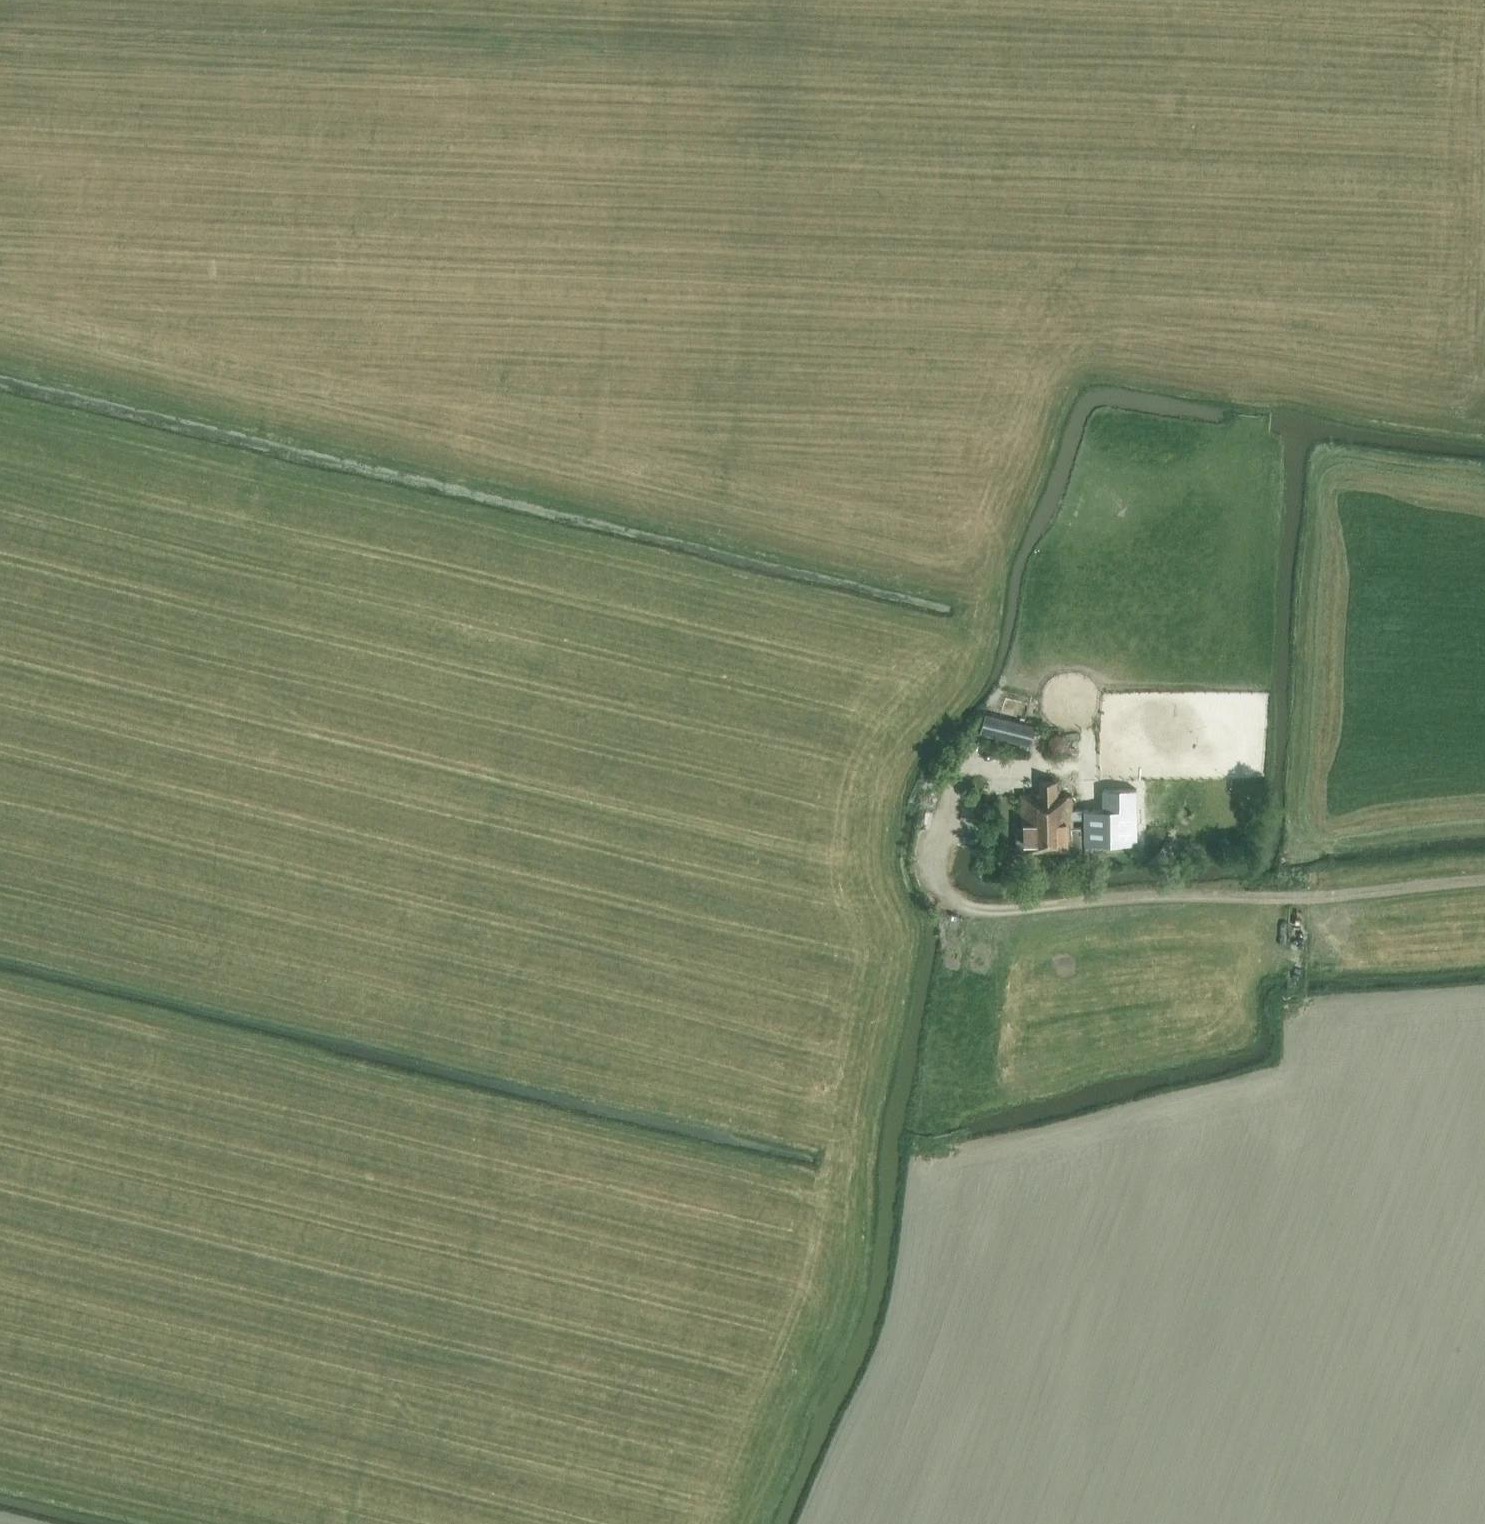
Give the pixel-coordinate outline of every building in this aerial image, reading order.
[(980,733),(1031,745),(1035,725),(985,712),(980,733)] [(1050,737),(1049,744),(1052,750),(1060,752),(1066,748),(1067,741),(1064,734),(1056,733),(1050,737)] [(1038,793),(1026,794),(1020,794),(1022,827),(1016,827),(1017,850),(1070,849),(1069,825),(1072,825),(1072,818),(1084,818),(1085,848),(1102,848),(1101,808),(1071,809),(1071,795),(1056,795),(1056,780),(1038,781),(1038,793)] [(1128,807),(1128,812),(1144,812),(1144,790),(1113,790),(1113,807),(1128,807)] [(1082,849),(1081,826),(1071,826),(1071,849),(1082,849)]
